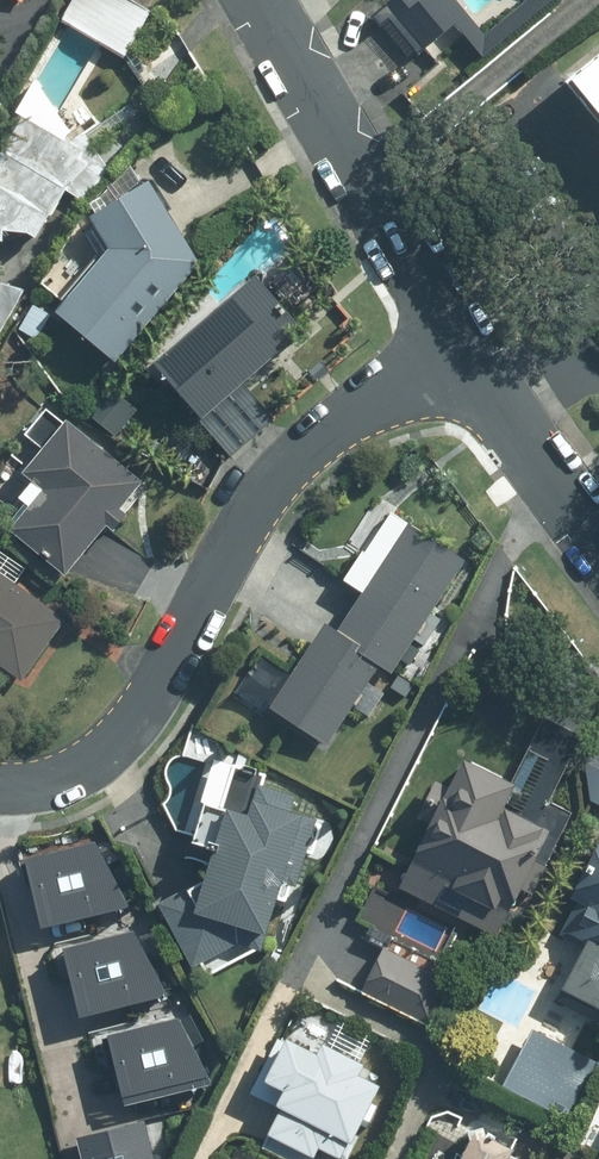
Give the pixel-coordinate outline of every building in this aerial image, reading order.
[(35,16),(43,0),(3,0),(35,16)] [(54,19),(125,58),(150,13),(127,0),(65,0),(54,19)] [(483,35),(455,0),(416,0),(396,16),(409,33),(421,47),(454,22),(481,56),(552,0),(527,0),(483,35)] [(579,118),(598,102),(598,59),(558,92),(579,118)] [(0,158),(0,250),(33,252),(88,167),(37,77),(0,158)] [(598,143),(598,102),(579,118),(598,143)] [(138,182),(83,217),(105,251),(50,316),(115,370),(196,273),(138,182)] [(26,287),(0,274),(0,337),(26,287)] [(258,279),(145,371),(195,432),(308,340),(258,279)] [(49,314),(25,301),(10,328),(34,341),(49,314)] [(138,409),(108,387),(85,417),(115,440),(138,409)] [(153,489),(75,418),(19,481),(40,500),(11,531),(68,583),(153,489)] [(457,563),(405,528),(332,638),(322,632),(267,714),(319,748),(376,662),(387,669),(457,563)] [(0,571),(0,668),(20,683),(67,620),(0,571)] [(584,763),(591,802),(598,806),(598,730),(584,763)] [(509,789),(465,768),(404,895),(499,941),(548,839),(496,815),(509,789)] [(256,952),(292,818),(284,816),(289,796),(231,781),(204,881),(158,905),(195,976),(246,949),(256,952)] [(98,834),(27,853),(44,919),(132,897),(98,834)] [(572,898),(579,902),(563,935),(581,944),(555,998),(598,1020),(598,843),(572,898)] [(64,942),(81,1007),(169,988),(135,924),(64,942)] [(448,980),(382,949),(360,994),(426,1026),(448,980)] [(193,1005),(110,1027),(125,1098),(221,1074),(214,1047),(193,1005)] [(587,1064),(530,1036),(505,1088),(562,1116),(587,1064)] [(277,1042),(233,1130),(290,1158),(312,1158),(316,1151),(333,1158),(341,1158),(375,1092),(277,1042)] [(78,1129),(85,1158),(156,1158),(145,1113),(78,1129)] [(470,1135),(458,1158),(519,1158),(470,1135)]
